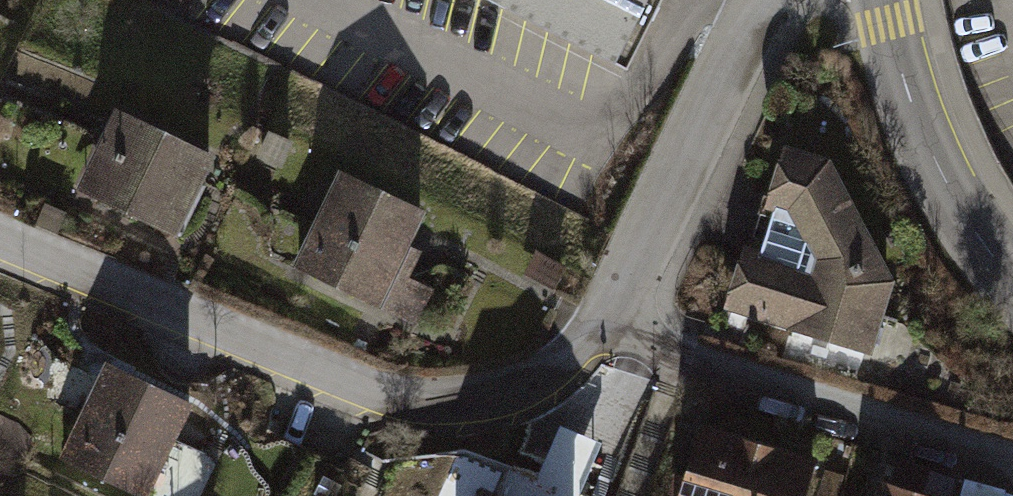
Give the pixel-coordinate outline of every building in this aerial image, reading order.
[(628,72),(665,0),(487,0),(628,72)] [(174,235),(211,162),(120,117),(83,190),(174,235)] [(829,165),(792,154),(760,257),(747,253),(729,310),(871,354),(893,284),(829,165)] [(423,215),(341,179),(299,273),(381,309),(423,215)] [(106,368),(64,459),(144,495),(187,405),(106,368)] [(699,433),(680,495),(803,495),(812,468),(699,433)] [(883,486),(880,495),(916,495),(883,486)]
